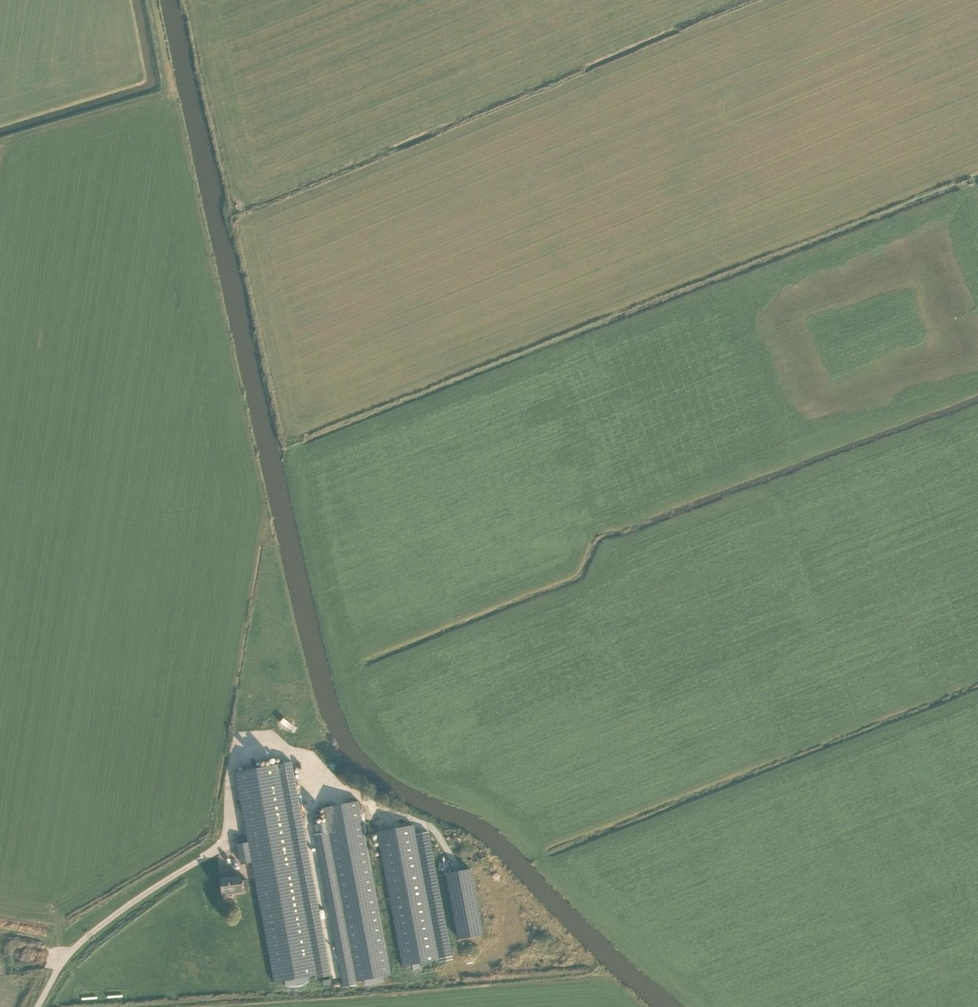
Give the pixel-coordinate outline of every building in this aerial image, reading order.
[(291,761),(235,772),(274,983),(330,972),(291,761)] [(345,983),(391,975),(358,801),(324,807),(327,822),(315,824),(317,834),(318,844),(334,929),(345,983)] [(415,834),(414,825),(376,832),(402,966),(452,957),(428,831),(415,834)] [(482,932),(470,869),(447,874),(459,936),(482,932)] [(247,879),(241,880),(241,876),(220,878),(222,894),(235,892),(235,893),(243,892),(243,890),(248,890),(247,879)] [(75,987),(75,995),(85,994),(84,986),(75,987)]
